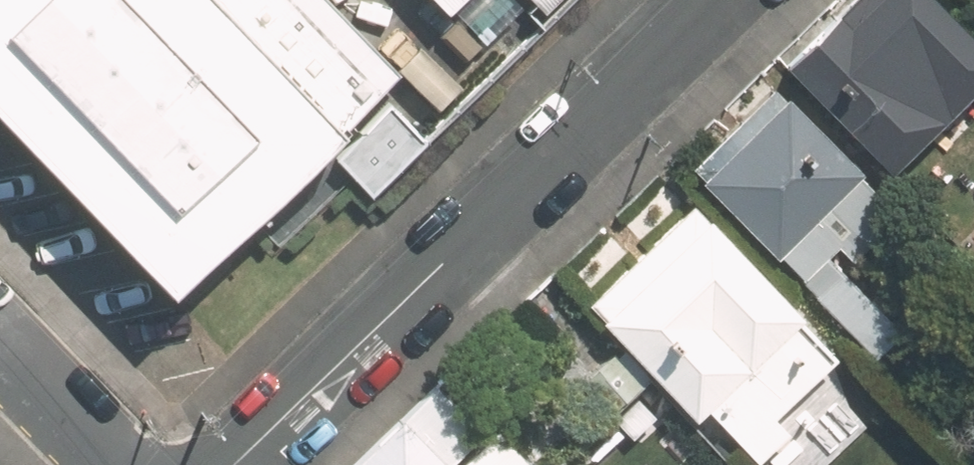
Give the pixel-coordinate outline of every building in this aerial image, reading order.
[(175,293),(403,74),(332,0),(0,0),(0,111),(175,293)] [(443,13),(457,0),(431,0),(443,13)] [(942,0),(850,0),(785,62),(888,169),(973,87),(973,33),(942,0)] [(893,198),(785,83),(699,164),(878,356),(910,326),(845,257),(854,248),(887,217),(881,210),(893,198)] [(389,101),(333,155),(368,190),(424,137),(389,101)] [(845,355),(700,196),(593,294),(703,414),(717,401),(767,457),(802,424),(787,408),(845,355)] [(504,424),(499,429),(447,378),(354,464),(545,464),(504,424)]
